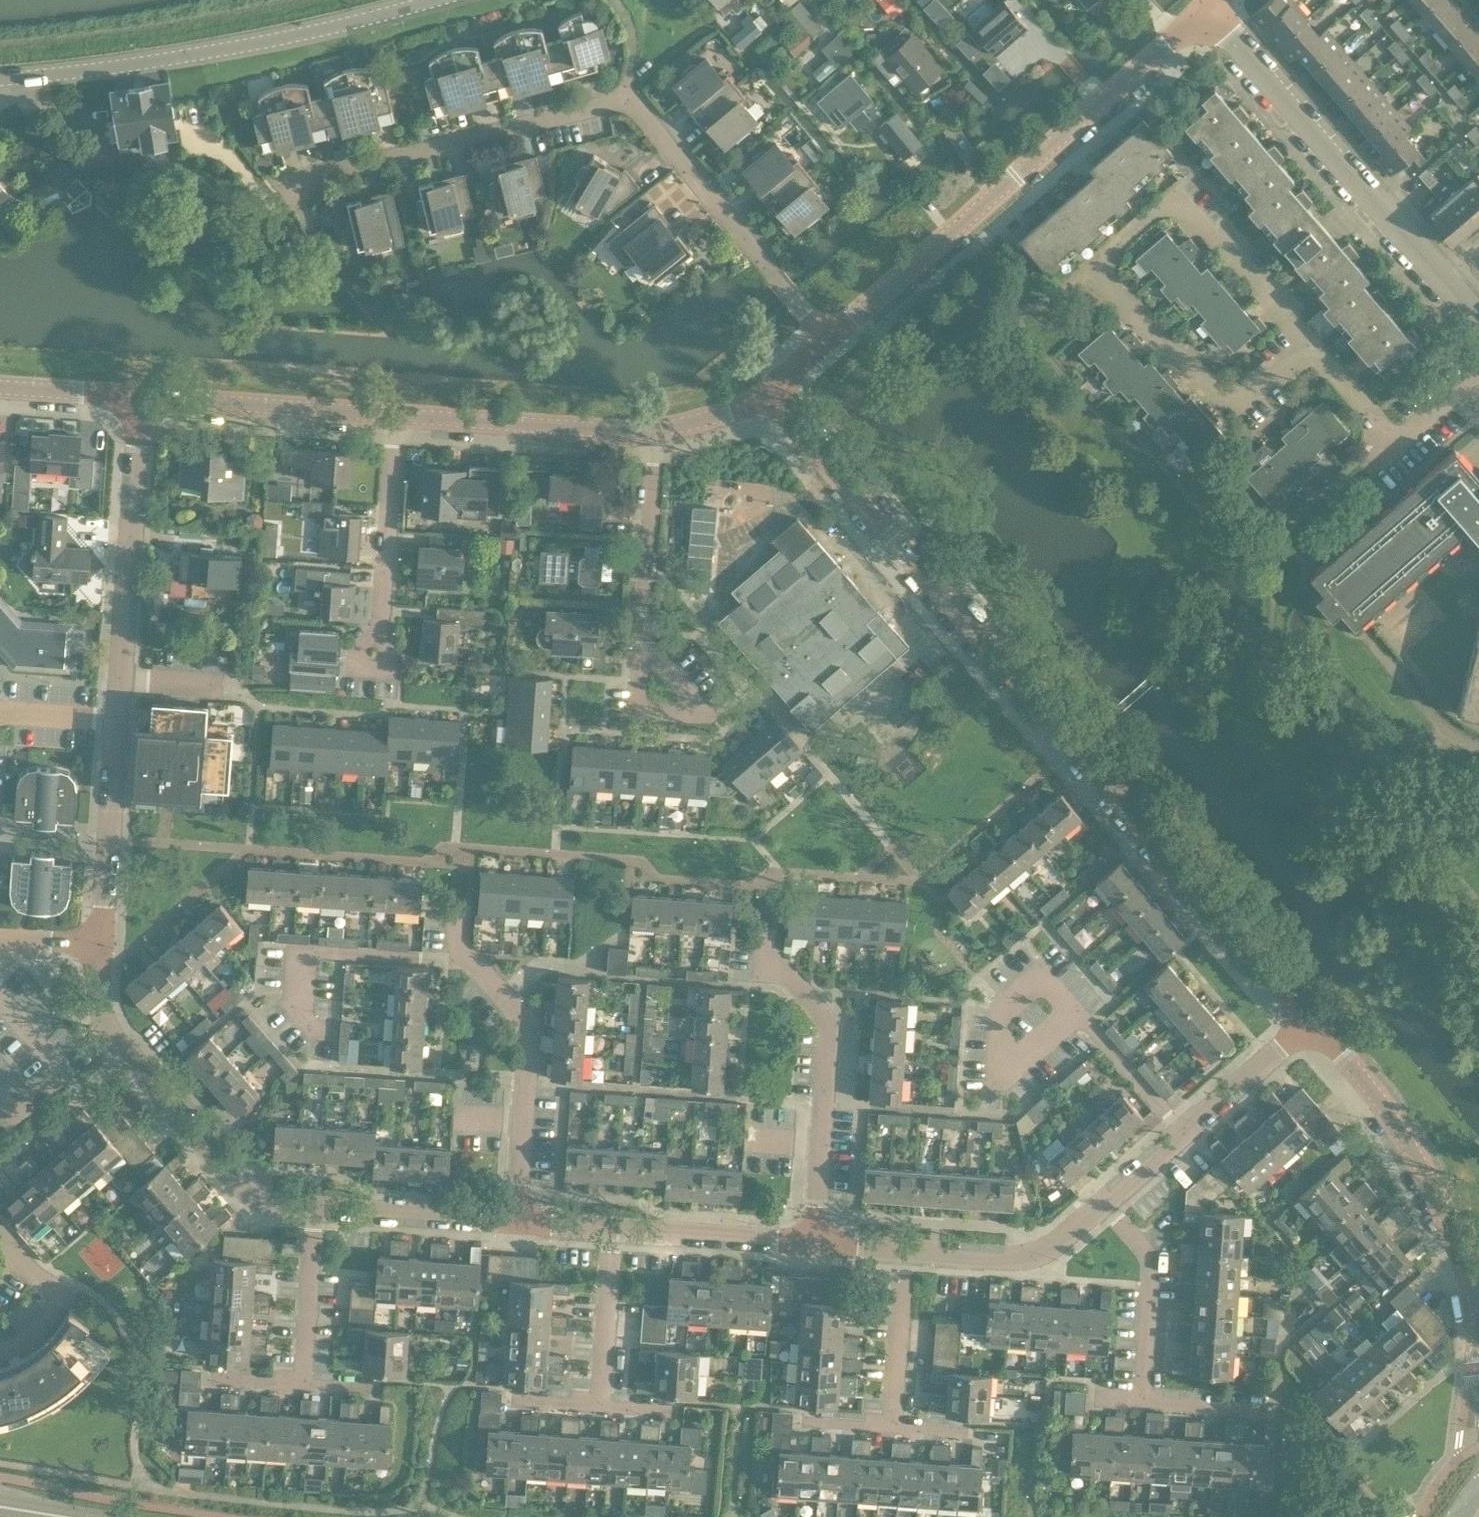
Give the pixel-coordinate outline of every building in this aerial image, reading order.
[(743,6),(738,0),(714,0),(725,13),(732,7),(736,12),(743,6)] [(823,27),(800,0),(799,0),(785,12),(808,39),(823,27)] [(892,17),(902,8),(895,0),(877,0),(892,17)] [(1026,26),(1004,0),(995,8),(990,2),(984,1),(968,15),(967,21),(973,27),(971,28),(993,54),(1026,26)] [(1298,5),(1293,0),(1268,0),(1250,16),(1261,29),(1263,27),(1267,32),(1298,5)] [(1434,0),(1411,0),(1421,11),(1434,0)] [(1459,7),(1453,0),(1434,0),(1421,11),(1435,28),(1459,7)] [(1304,19),(1308,17),(1298,5),(1267,32),(1283,50),(1310,26),(1304,19)] [(1366,22),(1374,15),(1366,6),(1358,13),(1366,22)] [(1449,44),(1473,23),(1459,7),(1435,28),(1449,44)] [(600,25),(587,29),(581,9),(577,11),(575,12),(571,13),(568,15),(565,17),(562,19),(560,21),(558,23),(562,36),(554,38),(565,77),(597,67),(594,56),(608,52),(600,25)] [(766,33),(772,28),(760,13),(754,19),(766,33)] [(753,35),(760,29),(752,19),(748,14),(740,21),(744,25),(731,37),(739,47),(753,35)] [(1374,30),(1381,24),(1374,15),(1366,22),(1374,30)] [(1397,33),(1404,26),(1397,17),(1389,24),(1397,33)] [(1478,47),(1478,30),(1473,23),(1449,44),(1463,61),(1478,47)] [(546,41),(542,27),(538,27),(535,26),(532,26),(529,26),(522,27),(519,27),(516,28),(532,86),(565,77),(554,38),(546,41)] [(1325,28),(1318,34),(1310,26),(1283,50),(1291,59),(1298,54),(1304,62),(1332,37),(1325,28)] [(1404,41),(1412,35),(1404,26),(1397,33),(1404,41)] [(872,56),(871,57),(892,81),(894,84),(895,84),(896,82),(904,75),(914,87),(940,66),(913,34),(912,35),(905,27),(881,48),(872,56)] [(500,95),(532,86),(516,28),(513,29),(510,30),(505,33),(501,35),(499,36),(496,39),(493,41),(497,55),(489,57),(500,95)] [(853,53),(854,52),(838,34),(837,35),(821,49),(828,57),(812,71),(820,81),(836,67),(837,67),(853,53)] [(1320,79),(1348,55),(1332,37),(1304,62),(1320,79)] [(1394,54),(1402,47),(1394,39),(1387,46),(1394,54)] [(481,59),(477,46),(473,45),(471,45),(465,45),(461,45),(458,45),(456,46),(451,47),(468,104),(500,95),(489,57),(481,59)] [(435,114),(468,104),(451,47),(447,48),(445,49),(439,52),(437,53),(434,55),(431,58),(429,60),(433,73),(424,76),(435,114)] [(1402,63),(1409,56),(1402,47),(1394,54),(1402,63)] [(1478,76),(1478,47),(1463,61),(1477,77),(1478,76)] [(1425,65),(1433,59),(1425,50),(1418,56),(1425,65)] [(1335,97),(1363,73),(1348,55),(1320,79),(1335,97)] [(722,67),(717,71),(706,57),(697,65),(694,61),(680,72),(684,75),(674,83),(690,103),(686,107),(695,118),(736,84),(722,67)] [(1433,74),(1441,68),(1433,59),(1425,65),(1433,74)] [(376,81),(373,68),(369,67),(366,66),(362,66),(359,66),(353,66),(349,67),(347,68),(361,126),(394,118),(385,79),(376,81)] [(328,134),(361,126),(347,68),(341,69),(336,71),(333,73),(330,75),(327,77),(324,80),(327,93),(319,95),(328,134)] [(1423,87),(1431,80),(1423,72),(1416,78),(1423,87)] [(1350,115),(1379,90),(1363,73),(1335,97),(1350,115)] [(839,127),(871,100),(850,75),(818,102),(839,127)] [(985,97),(965,75),(958,83),(966,91),(963,95),(975,106),(985,97)] [(1431,96),(1438,89),(1431,80),(1423,87),(1431,96)] [(164,132),(175,131),(167,81),(112,90),(117,119),(109,121),(112,137),(120,135),(120,140),(142,136),(143,144),(166,140),(164,132)] [(311,97),(307,84),(303,83),(300,82),(294,82),(292,82),(288,82),(281,83),(296,142),(328,134),(319,95),(311,97)] [(1453,98),(1461,91),(1454,82),(1446,89),(1453,98)] [(262,150),(296,142),(281,83),(278,84),(274,86),(271,87),(268,89),(263,91),(260,94),(258,96),(262,109),(253,111),(262,150)] [(745,105),(749,101),(736,84),(695,118),(704,129),(708,125),(725,145),(734,137),(737,141),(750,130),(747,126),(756,119),(745,105)] [(1226,109),(1217,98),(1221,94),(1215,87),(1201,99),(1206,105),(1185,124),(1203,144),(1220,165),(1237,184),(1254,204),(1248,209),(1266,229),(1284,250),(1285,249),(1295,260),(1294,261),(1295,263),(1300,268),(1304,273),(1312,283),(1329,302),(1322,307),(1340,328),(1358,348),(1376,369),(1378,366),(1381,369),(1380,370),(1390,382),(1398,375),(1397,374),(1399,372),(1400,374),(1410,365),(1402,357),(1417,344),(1413,340),(1416,337),(1419,335),(1411,326),(1408,328),(1404,331),(1402,329),(1398,333),(1389,322),(1379,311),(1383,307),(1382,305),(1387,298),(1382,292),(1377,286),(1369,291),(1368,289),(1364,292),(1355,282),(1361,277),(1350,265),(1354,262),(1353,260),(1359,253),(1353,247),(1348,241),(1340,246),(1338,244),(1335,247),(1331,242),(1315,224),(1304,212),(1308,209),(1306,207),(1312,200),(1307,194),(1302,188),(1294,192),(1293,191),(1289,194),(1280,184),(1286,179),(1276,167),(1280,163),(1278,161),(1284,154),(1279,148),(1274,142),(1266,147),(1264,146),(1260,149),(1251,138),(1242,127),(1245,124),(1244,121),(1250,114),(1244,108),(1239,102),(1231,107),(1230,106),(1226,109)] [(1366,132),(1394,108),(1379,90),(1350,115),(1366,132)] [(1461,107),(1469,100),(1461,91),(1453,98),(1461,107)] [(419,95),(410,98),(415,116),(425,113),(419,95)] [(1403,134),(1411,128),(1394,108),(1366,132),(1382,151),(1403,134)] [(903,158),(920,145),(896,113),(879,126),(903,158)] [(1162,159),(1171,151),(1144,120),(1132,130),(1135,135),(1126,142),(1123,139),(1122,140),(1114,134),(1103,144),(1108,152),(1106,154),(1109,158),(1097,168),(1102,174),(1092,183),(1089,179),(1087,180),(1080,175),(1068,185),(1073,193),(1071,195),(1074,198),(1051,217),(1049,214),(1047,216),(1040,210),(1028,220),(1033,228),(1031,229),(1034,233),(1023,243),(1050,274),(1131,204),(1126,197),(1166,163),(1162,159)] [(1478,133),(1478,130),(1474,124),(1465,132),(1472,140),(1478,133)] [(1425,160),(1403,134),(1382,151),(1375,157),(1390,174),(1411,156),(1419,165),(1425,160)] [(792,152),(787,156),(776,142),(766,150),(763,146),(750,157),(753,161),(744,168),(760,188),(755,192),(765,203),(805,169),(792,152)] [(624,168),(621,170),(594,153),(587,165),(582,162),(575,174),(579,177),(569,195),(580,201),(576,207),(593,217),(600,206),(608,212),(640,186),(624,168)] [(532,199),(546,196),(536,155),(514,160),(515,165),(506,168),(504,163),(490,166),(494,179),(488,180),(492,194),(497,193),(502,213),(515,209),(516,216),(535,212),(532,199)] [(1428,185),(1436,177),(1426,167),(1418,174),(1428,185)] [(814,190),(819,186),(805,169),(765,203),(774,214),(778,210),(794,230),(804,222),(807,225),(820,215),(817,211),(826,203),(814,190)] [(460,217),(474,213),(464,172),(442,178),(443,183),(434,185),(433,180),(419,184),(422,196),(416,198),(420,212),(425,210),(430,230),(443,227),(444,234),(463,229),(460,217)] [(1475,223),(1478,219),(1478,178),(1475,173),(1450,195),(1425,216),(1450,245),(1475,223)] [(10,195),(0,183),(0,203),(10,195)] [(388,234),(402,231),(392,190),(370,195),(371,200),(362,203),(361,198),(347,201),(350,214),(344,215),(348,229),(353,228),(358,248),(371,245),(372,252),(391,247),(388,234)] [(654,203),(637,216),(606,242),(624,264),(629,260),(641,275),(647,270),(655,280),(671,268),(674,272),(686,263),(682,259),(692,250),(654,203)] [(1190,237),(1178,244),(1167,232),(1135,259),(1146,271),(1151,267),(1158,275),(1195,243),(1190,237)] [(1192,261),(1200,249),(1195,243),(1158,275),(1165,283),(1160,287),(1171,300),(1177,295),(1202,272),(1201,272),(1192,261)] [(1224,276),(1219,280),(1207,267),(1201,272),(1202,272),(1177,295),(1187,307),(1192,303),(1199,310),(1230,283),(1224,276)] [(1232,295),(1236,290),(1230,283),(1199,310),(1205,318),(1201,322),(1211,334),(1242,307),(1232,295)] [(1258,316),(1253,319),(1242,307),(1211,334),(1222,346),(1226,342),(1234,351),(1260,328),(1261,330),(1266,325),(1258,316)] [(1133,330),(1120,338),(1109,325),(1078,352),(1089,365),(1095,361),(1101,368),(1138,336),(1133,330)] [(1134,353),(1143,342),(1138,336),(1101,368),(1108,376),(1103,380),(1114,394),(1120,389),(1120,388),(1144,365),(1134,353)] [(1167,369),(1161,372),(1150,360),(1144,365),(1120,388),(1120,389),(1130,400),(1134,396),(1141,404),(1173,376),(1167,369)] [(1175,388),(1179,383),(1173,376),(1141,404),(1148,412),(1143,416),(1154,428),(1160,423),(1185,400),(1175,388)] [(1207,404),(1201,408),(1190,395),(1185,400),(1160,423),(1170,434),(1175,430),(1181,438),(1213,411),(1207,404)] [(1337,442),(1350,431),(1323,401),(1310,412),(1305,407),(1298,413),(1325,445),(1333,438),(1337,442)] [(1215,423),(1219,418),(1213,411),(1181,438),(1188,446),(1184,450),(1195,463),(1226,436),(1215,423)] [(1318,451),(1325,445),(1298,413),(1291,419),(1294,426),(1282,437),(1286,442),(1287,441),(1310,466),(1321,456),(1318,451)] [(64,435),(64,437),(33,435),(30,469),(70,472),(69,485),(91,486),(94,456),(79,455),(80,436),(64,435)] [(1310,466),(1287,441),(1286,442),(1275,451),(1265,442),(1258,448),(1290,485),(1298,478),(1302,483),(1315,471),(1310,466)] [(314,446),(314,448),(282,446),(281,469),(292,470),(293,464),(313,465),(312,480),(334,482),(333,483),(337,484),(337,482),(351,483),(354,451),(326,449),(326,447),(314,446)] [(224,459),(225,450),(183,447),(181,484),(203,485),(203,494),(242,497),(245,461),(224,459)] [(1283,491),(1290,485),(1258,448),(1253,453),(1259,465),(1247,476),(1274,507),(1287,496),(1283,491)] [(1457,452),(1455,449),(1316,570),(1309,576),(1323,592),(1320,595),(1314,599),(1331,619),(1337,614),(1340,611),(1353,627),(1462,532),(1465,536),(1478,551),(1478,477),(1457,452)] [(499,514),(503,468),(470,465),(469,477),(459,477),(459,471),(426,468),(423,512),(484,516),(484,513),(499,514)] [(616,518),(619,478),(551,473),(549,499),(560,500),(560,497),(582,498),(580,525),(602,527),(603,517),(616,518)] [(25,507),(26,492),(15,491),(14,506),(25,507)] [(333,518),(334,502),(302,500),(301,515),(321,517),(319,552),(358,555),(360,520),(333,518)] [(709,504),(686,502),(679,586),(703,587),(709,504)] [(528,510),(516,509),(515,526),(526,527),(528,510)] [(247,523),(251,528),(257,528),(262,524),(262,518),(258,514),(252,513),(248,517),(247,523)] [(36,524),(36,514),(25,514),(25,524),(36,524)] [(64,546),(66,516),(41,514),(39,545),(36,544),(33,577),(86,581),(89,548),(64,546)] [(894,629),(816,539),(796,515),(795,516),(796,517),(773,537),(772,536),(771,537),(780,547),(731,590),(740,601),(717,621),(790,705),(789,706),(811,731),(909,646),(894,629)] [(514,538),(514,528),(501,527),(500,537),(514,538)] [(524,548),(525,532),(515,531),(515,539),(514,547),(524,548)] [(473,568),(476,536),(463,535),(462,549),(421,546),(418,584),(460,588),(462,567),(473,568)] [(514,547),(515,539),(499,538),(499,548),(514,549),(514,547)] [(212,553),(213,546),(201,545),(201,552),(181,551),(181,563),(173,562),(171,594),(229,598),(230,583),(240,583),(242,555),(212,553)] [(599,546),(585,545),(584,559),(568,558),(569,551),(549,550),(547,582),(567,583),(567,577),(582,578),(581,592),(596,593),(597,579),(611,580),(612,562),(598,561),(599,546)] [(517,555),(513,559),(512,567),(516,571),(520,568),(521,560),(517,555)] [(350,571),(322,569),(297,567),(296,588),(314,589),(314,591),(323,591),(321,613),(354,615),(356,585),(349,585),(350,571)] [(70,625),(20,622),(0,598),(0,647),(15,664),(67,668),(70,625)] [(277,606),(259,605),(259,613),(277,615),(277,606)] [(484,624),(485,609),(437,606),(436,619),(424,618),(421,657),(430,658),(430,659),(434,659),(434,658),(457,660),(460,622),(484,624)] [(590,631),(592,614),(547,610),(546,628),(542,628),(539,631),(537,636),(538,640),(541,643),(545,645),(552,646),(552,650),(578,652),(577,664),(603,666),(605,648),(598,647),(599,632),(590,631)] [(339,643),(340,631),(300,628),(299,652),(291,651),(290,669),(292,669),(291,687),(335,691),(336,673),(339,673),(342,643),(339,643)] [(1462,712),(1478,716),(1478,646),(1462,712)] [(265,677),(266,666),(255,665),(254,676),(265,677)] [(549,702),(551,679),(510,676),(509,695),(499,694),(499,701),(508,702),(508,699),(549,702)] [(547,725),(549,702),(508,699),(508,702),(507,718),(498,717),(497,724),(506,725),(507,722),(547,725)] [(209,705),(153,701),(151,728),(137,727),(132,796),(201,801),(202,787),(229,789),(233,734),(207,732),(209,706),(209,705)] [(390,716),(389,732),(387,758),(406,759),(406,769),(413,769),(413,760),(410,759),(413,718),(390,716)] [(433,761),(436,720),(413,718),(410,759),(413,760),(429,761),(428,770),(435,771),(436,761),(433,761)] [(786,762),(800,749),(774,719),(757,734),(784,764),(780,767),(787,774),(792,769),(786,762)] [(457,761),(459,721),(436,720),(433,761),(436,761),(452,762),(452,772),(458,772),(459,761),(457,761)] [(546,748),(547,725),(507,722),(506,725),(505,741),(496,740),(496,747),(506,748),(507,745),(546,748)] [(294,766),(297,725),(274,724),(271,763),(268,763),(267,774),(273,775),(274,765),(290,766),(294,766)] [(317,768),(320,727),(297,725),(294,766),(290,766),(289,776),(296,777),(297,766),(313,767),(317,768)] [(340,769),(343,729),(320,727),(317,768),(313,767),(312,778),(319,778),(320,768),(336,769),(340,769)] [(363,771),(366,730),(343,729),(340,769),(336,769),(335,779),(342,780),(343,769),(358,771),(363,771)] [(387,758),(389,732),(366,730),(363,771),(358,771),(358,781),(364,782),(365,771),(386,773),(387,758)] [(769,777),(780,767),(784,764),(757,734),(740,749),(766,779),(763,782),(770,789),(775,784),(769,777)] [(594,788),(596,747),(574,746),(571,785),(568,785),(567,796),(574,796),(574,786),(590,787),(594,788)] [(616,789),(619,749),(596,747),(594,788),(590,787),(589,797),(596,798),(597,788),(614,789),(616,789)] [(639,791),(642,751),(619,749),(616,789),(614,789),(613,799),(620,800),(620,789),(636,791),(639,791)] [(751,792),(763,782),(766,779),(740,749),(722,764),(724,767),(715,775),(709,775),(708,792),(729,794),(739,784),(747,794),(746,795),(753,804),(758,799),(751,792)] [(662,793),(665,752),(642,751),(639,791),(636,791),(635,801),(642,801),(643,791),(659,792),(662,793)] [(685,794),(687,754),(665,752),(662,793),(659,792),(658,802),(664,803),(665,793),(681,794),(685,794)] [(709,775),(710,756),(687,754),(685,794),(681,794),(680,804),(687,805),(688,794),(707,796),(708,792),(709,775)] [(857,754),(855,765),(877,769),(879,758),(857,754)] [(814,766),(805,774),(812,782),(821,774),(814,766)] [(45,817),(49,767),(38,767),(27,768),(20,775),(18,783),(16,815),(45,817)] [(69,772),(59,768),(49,767),(45,817),(74,820),(77,788),(75,778),(69,772)] [(273,775),(265,775),(263,791),(272,792),(273,775)] [(796,784),(789,790),(795,797),(802,790),(796,784)] [(421,796),(422,788),(409,787),(408,795),(421,796)] [(301,789),(301,801),(310,802),(311,790),(301,789)] [(1062,833),(1081,817),(1061,794),(1042,811),(1062,833)] [(1043,849),(1062,833),(1042,811),(1023,827),(1043,849)] [(603,813),(602,822),(610,822),(610,814),(603,813)] [(670,828),(680,829),(680,820),(671,819),(670,828)] [(1025,866),(1043,849),(1023,827),(1005,843),(1025,866)] [(1006,882),(1025,866),(1005,843),(986,860),(1006,882)] [(1095,871),(1107,861),(1101,854),(1089,865),(1095,871)] [(39,910),(43,858),(13,856),(10,889),(12,899),(17,906),(27,909),(39,910)] [(69,902),(71,860),(43,858),(39,910),(49,911),(59,909),(69,902)] [(987,898),(1006,882),(986,860),(967,876),(987,898)] [(1113,900),(1135,880),(1119,861),(1096,881),(1113,900)] [(1083,882),(1095,871),(1089,865),(1077,875),(1083,882)] [(271,898),(273,868),(248,866),(246,897),(271,898)] [(295,900),(298,870),(273,868),(271,898),(295,900)] [(320,902),(323,872),(298,870),(295,900),(320,902)] [(501,913),(504,873),(481,871),(478,911),(476,910),(475,922),(481,922),(482,912),(498,913),(501,913)] [(345,904),(348,873),(323,872),(320,902),(345,904)] [(370,906),(373,875),(348,873),(345,904),(370,906)] [(524,915),(527,875),(504,873),(501,913),(498,913),(497,923),(504,924),(505,914),(521,915),(524,915)] [(395,908),(398,877),(373,875),(370,906),(395,908)] [(547,917),(550,876),(527,875),(524,915),(521,915),(520,925),(527,925),(528,915),(544,916),(547,917)] [(570,918),(573,878),(550,876),(547,917),(544,916),(543,927),(549,927),(550,917),(570,918)] [(968,915),(987,898),(967,876),(948,892),(968,915)] [(420,910),(423,879),(398,877),(395,908),(420,910)] [(1129,919),(1152,899),(1135,880),(1113,900),(1129,919)] [(1057,904),(1069,894),(1063,887),(1052,897),(1057,904)] [(812,936),(814,896),(792,894),(789,933),(786,933),(785,944),(792,944),(793,935),(809,936),(812,936)] [(655,926),(657,897),(632,895),(630,925),(655,926)] [(835,938),(837,897),(814,896),(812,936),(809,936),(808,945),(814,946),(815,936),(831,937),(835,938)] [(680,928),(682,898),(657,897),(655,926),(680,928)] [(858,939),(860,899),(837,897),(835,938),(831,937),(830,947),(837,948),(838,938),(854,939),(858,939)] [(1046,914),(1057,904),(1052,897),(1040,907),(1046,914)] [(705,930),(707,900),(682,898),(680,928),(705,930)] [(880,941),(883,901),(860,899),(858,939),(854,939),(853,949),(860,949),(861,939),(877,941),(880,941)] [(1146,938),(1168,918),(1152,899),(1129,919),(1146,938)] [(730,932),(732,902),(707,900),(705,930),(730,932)] [(903,942),(906,902),(883,901),(880,941),(877,941),(876,950),(883,951),(884,941),(903,942)] [(221,944),(240,927),(220,904),(201,920),(221,944)] [(1163,957),(1185,937),(1168,918),(1146,938),(1163,957)] [(1020,937),(1032,926),(1026,919),(1014,930),(1020,937)] [(202,960),(221,944),(201,920),(182,937),(202,960)] [(258,939),(259,924),(251,923),(249,938),(258,939)] [(1067,940),(1073,934),(1063,923),(1057,928),(1067,940)] [(1008,947),(1020,937),(1014,930),(1002,940),(1008,947)] [(293,942),(293,933),(278,932),(277,940),(293,942)] [(308,943),(309,934),(293,933),(293,942),(308,943)] [(1077,951),(1084,946),(1073,934),(1067,940),(1077,951)] [(342,945),(343,937),(327,936),(319,935),(318,943),(327,944),(342,945)] [(184,976),(202,960),(182,937),(164,953),(184,976)] [(357,946),(358,938),(343,937),(342,945),(357,946)] [(257,954),(258,939),(249,938),(248,954),(257,954)] [(392,949),(393,941),(378,939),(377,948),(392,949)] [(407,950),(408,942),(393,941),(392,949),(407,950)] [(498,951),(499,942),(491,942),(490,950),(498,951)] [(511,954),(521,955),(522,945),(512,944),(511,954)] [(626,973),(628,949),(608,948),(607,972),(626,973)] [(165,993),(184,976),(164,953),(145,970),(165,993)] [(1100,977),(1106,972),(1096,960),(1090,966),(1100,977)] [(1161,1002),(1184,982),(1167,963),(1144,983),(1161,1002)] [(651,975),(652,967),(636,966),(636,974),(651,975)] [(426,993),(427,969),(397,967),(396,991),(426,993)] [(667,977),(667,968),(652,967),(651,975),(667,977)] [(146,1010),(165,993),(145,970),(126,986),(146,1010)] [(702,979),(702,971),(687,970),(686,978),(702,979)] [(717,980),(718,972),(702,971),(702,979),(717,980)] [(352,988),(353,973),(345,972),(344,987),(352,988)] [(1110,989),(1116,983),(1106,972),(1100,977),(1110,989)] [(247,976),(241,982),(248,991),(255,985),(255,982),(249,975),(247,976)] [(586,1004),(588,979),(558,977),(556,1002),(586,1004)] [(1177,1021),(1200,1001),(1184,982),(1161,1002),(1177,1021)] [(235,1003),(245,995),(234,983),(227,989),(232,994),(229,996),(235,1003)] [(655,1000),(656,984),(648,983),(647,999),(655,1000)] [(351,1003),(352,988),(344,987),(343,1002),(351,1003)] [(728,1014),(730,989),(700,987),(698,1012),(728,1014)] [(424,1018),(426,993),(396,991),(394,1016),(424,1018)] [(638,1008),(639,993),(631,992),(629,1007),(638,1008)] [(226,1011),(235,1003),(229,996),(220,1005),(226,1011)] [(906,1027),(907,1002),(878,1000),(876,1025),(906,1027)] [(1194,1040),(1217,1020),(1200,1001),(1177,1021),(1194,1040)] [(585,1029),(586,1004),(556,1002),(555,1027),(585,1029)] [(636,1023),(638,1008),(629,1007),(628,1023),(636,1023)] [(727,1039),(728,1014),(698,1012),(696,1037),(727,1039)] [(252,1032),(259,1026),(249,1015),(242,1020),(252,1032)] [(960,1031),(961,1015),(953,1015),(952,1030),(960,1031)] [(422,1043),(424,1018),(394,1016),(392,1041),(422,1043)] [(200,1034),(212,1023),(206,1017),(194,1027),(200,1034)] [(652,1034),(653,1019),(645,1018),(644,1034),(652,1034)] [(1210,1059),(1233,1039),(1217,1020),(1194,1040),(1210,1059)] [(349,1038),(350,1023),(341,1022),(340,1038),(349,1038)] [(1116,1042),(1123,1036),(1113,1024),(1106,1030),(1116,1042)] [(904,1052),(906,1027),(876,1025),(874,1050),(904,1052)] [(263,1044),(269,1038),(259,1026),(252,1032),(263,1044)] [(188,1044),(200,1034),(194,1027),(183,1037),(188,1044)] [(583,1054),(585,1029),(555,1027),(553,1052),(583,1054)] [(959,1046),(960,1031),(952,1030),(951,1046),(959,1046)] [(651,1050),(652,1034),(644,1034),(643,1049),(651,1050)] [(203,1075),(227,1055),(210,1036),(187,1056),(203,1075)] [(1126,1054),(1133,1048),(1123,1036),(1116,1042),(1126,1054)] [(725,1064),(727,1039),(696,1037),(694,1062),(725,1064)] [(348,1054),(349,1038),(340,1038),(339,1053),(348,1054)] [(421,1068),(422,1043),(392,1041),(390,1066),(421,1068)] [(634,1058),(635,1042),(627,1042),(626,1057),(634,1058)] [(902,1077),(904,1052),(874,1050),(872,1075),(902,1077)] [(581,1079),(583,1054),(553,1052),(551,1077),(581,1079)] [(284,1068),(290,1063),(283,1054),(276,1059),(284,1068)] [(220,1094),(243,1074),(227,1055),(203,1075),(220,1094)] [(633,1073),(634,1058),(626,1057),(625,1073),(633,1073)] [(723,1089),(725,1064),(694,1062),(692,1087),(723,1089)] [(1077,1079),(1089,1069),(1083,1062),(1071,1072),(1077,1079)] [(1148,1079),(1155,1073),(1145,1062),(1138,1067),(1148,1079)] [(287,1081),(298,1072),(290,1063),(284,1068),(286,1070),(281,1075),(287,1081)] [(956,1081),(957,1065),(949,1065),(948,1080),(956,1081)] [(649,1084),(650,1069),(641,1069),(640,1083),(649,1084)] [(1065,1089),(1077,1079),(1071,1072),(1059,1083),(1065,1089)] [(329,1082),(329,1074),(314,1073),(313,1081),(329,1082)] [(236,1114),(260,1093),(243,1074),(220,1094),(236,1114)] [(344,1083),(344,1075),(329,1074),(329,1082),(344,1083)] [(900,1102),(902,1077),(872,1075),(870,1099),(900,1102)] [(379,1086),(379,1077),(364,1076),(363,1084),(379,1086)] [(394,1087),(395,1078),(379,1077),(379,1086),(394,1087)] [(429,1089),(430,1081),(415,1080),(414,1088),(429,1089)] [(955,1096),(956,1081),(948,1080),(947,1096),(955,1096)] [(445,1090),(445,1082),(430,1081),(429,1089),(445,1090)] [(393,1102),(394,1087),(379,1086),(378,1101),(393,1102)] [(1307,1114),(1317,1105),(1301,1087),(1291,1096),(1307,1114)] [(1270,1090),(1264,1096),(1275,1110),(1268,1117),(1295,1149),(1310,1135),(1306,1131),(1299,1121),(1307,1114),(1291,1096),(1283,1104),(1270,1090)] [(586,1101),(586,1092),(571,1091),(570,1100),(586,1101)] [(620,1103),(620,1095),(605,1094),(604,1102),(620,1103)] [(635,1104),(636,1096),(620,1095),(620,1103),(635,1104)] [(1039,1111),(1051,1102),(1045,1095),(1034,1105),(1039,1111)] [(1124,1135),(1143,1118),(1123,1095),(1104,1111),(1124,1135)] [(671,1107),(671,1098),(656,1097),(655,1106),(671,1107)] [(686,1108),(687,1099),(671,1098),(671,1107),(686,1108)] [(721,1110),(721,1102),(705,1101),(705,1109),(721,1110)] [(736,1112),(737,1103),(721,1102),(721,1110),(736,1112)] [(1044,1116),(1039,1111),(1034,1105),(1027,1110),(1037,1122),(1044,1116)] [(1306,1131),(1325,1114),(1317,1105),(1307,1114),(1299,1121),(1306,1131)] [(120,1133),(129,1125),(114,1106),(104,1115),(120,1133)] [(111,1141),(95,1122),(83,1109),(76,1115),(88,1129),(79,1137),(106,1168),(122,1154),(119,1151),(111,1141)] [(1268,1117),(1260,1124),(1248,1110),(1241,1117),(1280,1162),(1295,1149),(1268,1117)] [(1105,1151),(1124,1135),(1104,1111),(1085,1127),(1105,1151)] [(893,1122),(894,1114),(879,1113),(878,1121),(893,1122)] [(909,1123),(909,1115),(894,1114),(893,1122),(909,1123)] [(1314,1140),(1333,1123),(1325,1114),(1306,1131),(1310,1135),(1311,1135),(1314,1140)] [(111,1141),(120,1133),(104,1115),(95,1122),(111,1141)] [(943,1126),(944,1117),(929,1116),(928,1125),(943,1126)] [(959,1127),(960,1119),(944,1117),(943,1126),(959,1127)] [(1265,1175),(1280,1162),(1241,1117),(1234,1123),(1245,1137),(1237,1144),(1265,1175)] [(993,1129),(994,1121),(979,1120),(978,1128),(993,1129)] [(1001,1137),(1002,1122),(994,1121),(993,1129),(993,1137),(1001,1137)] [(1323,1150),(1342,1133),(1333,1123),(1314,1140),(1323,1150)] [(299,1156),(301,1126),(276,1124),(274,1155),(299,1156)] [(119,1151),(138,1135),(129,1125),(120,1133),(111,1141),(119,1151)] [(324,1158),(326,1128),(301,1126),(299,1156),(324,1158)] [(1086,1167),(1105,1151),(1085,1127),(1067,1144),(1086,1167)] [(349,1160),(351,1129),(326,1128),(324,1158),(349,1160)] [(79,1137),(72,1143),(60,1129),(52,1135),(91,1181),(106,1168),(79,1137)] [(375,1143),(376,1131),(351,1129),(349,1160),(373,1162),(375,1143)] [(76,1194),(91,1181),(52,1135),(45,1142),(57,1156),(49,1163),(76,1194)] [(127,1160),(146,1144),(138,1135),(119,1151),(122,1154),(127,1160)] [(1237,1144),(1229,1151),(1217,1137),(1210,1143),(1222,1157),(1212,1166),(1229,1186),(1239,1177),(1250,1189),(1265,1175),(1237,1144)] [(398,1175),(400,1144),(375,1143),(373,1162),(373,1173),(398,1175)] [(135,1169),(154,1153),(146,1144),(127,1160),(135,1169)] [(423,1177),(425,1146),(400,1144),(398,1175),(423,1177)] [(1068,1183),(1086,1167),(1067,1144),(1048,1160),(1068,1183)] [(590,1177),(592,1146),(567,1145),(565,1175),(590,1177)] [(448,1179),(450,1148),(425,1146),(423,1177),(448,1179)] [(615,1179),(618,1148),(592,1146),(590,1177),(615,1179)] [(640,1181),(643,1150),(618,1148),(615,1179),(640,1181)] [(666,1164),(667,1152),(643,1150),(640,1181),(665,1183),(666,1164)] [(171,1171),(184,1160),(179,1153),(133,1192),(146,1208),(179,1180),(171,1171)] [(49,1163),(41,1169),(29,1156),(22,1162),(61,1207),(76,1194),(49,1163)] [(1337,1177),(1350,1165),(1344,1158),(1299,1198),(1312,1212),(1344,1185),(1337,1177)] [(46,1220),(61,1207),(22,1162),(15,1167),(27,1181),(19,1188),(46,1220)] [(690,1196),(692,1166),(666,1164),(665,1183),(664,1194),(690,1196)] [(715,1198),(717,1168),(692,1166),(690,1196),(715,1198)] [(889,1199),(891,1168),(866,1166),(864,1197),(889,1199)] [(1220,1194),(1229,1186),(1212,1166),(1202,1174),(1220,1194)] [(740,1200),(742,1170),(717,1168),(715,1198),(740,1200)] [(913,1201),(915,1170),(891,1168),(889,1199),(913,1201)] [(938,1203),(940,1172),(915,1170),(913,1201),(938,1203)] [(963,1204),(965,1174),(940,1172),(938,1203),(963,1204)] [(988,1206),(990,1175),(965,1174),(963,1204),(988,1206)] [(1210,1202),(1220,1194),(1202,1174),(1193,1182),(1210,1202)] [(1013,1208),(1015,1177),(990,1175),(988,1206),(1013,1208)] [(159,1222),(204,1183),(199,1176),(185,1188),(179,1180),(146,1208),(159,1222)] [(1325,1228),(1370,1188),(1364,1181),(1351,1193),(1344,1185),(1312,1212),(1325,1228)] [(11,1195),(0,1182),(0,1198),(30,1233),(46,1220),(19,1188),(11,1195)] [(1210,1212),(1210,1202),(1193,1182),(1186,1189),(1183,1220),(1201,1221),(1200,1233),(1241,1236),(1243,1214),(1210,1212)] [(197,1201),(210,1190),(204,1183),(159,1222),(172,1237),(204,1210),(197,1201)] [(124,1200),(129,1195),(124,1188),(118,1193),(124,1200)] [(1363,1207),(1376,1195),(1370,1188),(1325,1228),(1338,1242),(1369,1214),(1363,1207)] [(1352,1258),(1397,1218),(1404,1212),(1397,1205),(1377,1223),(1369,1214),(1338,1242),(1352,1258)] [(186,1253),(231,1214),(225,1207),(212,1218),(204,1210),(172,1237),(186,1253)] [(1395,1236),(1411,1221),(1404,1213),(1397,1218),(1352,1258),(1365,1273),(1396,1245),(1389,1237),(1394,1234),(1395,1236)] [(1240,1255),(1241,1236),(1200,1233),(1199,1242),(1182,1241),(1181,1251),(1240,1255)] [(234,1260),(236,1235),(224,1234),(222,1259),(234,1260)] [(247,1261),(248,1236),(236,1235),(234,1260),(247,1261)] [(259,1262),(261,1237),(248,1236),(247,1261),(259,1262)] [(272,1262),(274,1238),(261,1237),(259,1262),(272,1262)] [(396,1299),(401,1240),(391,1239),(390,1257),(379,1257),(377,1284),(376,1297),(376,1298),(396,1299)] [(409,1259),(410,1241),(401,1240),(396,1299),(416,1300),(420,1260),(409,1259)] [(436,1302),(440,1243),(431,1242),(430,1260),(420,1260),(416,1300),(436,1302)] [(1379,1289),(1424,1249),(1417,1242),(1403,1253),(1396,1245),(1365,1273),(1379,1289)] [(448,1262),(450,1243),(440,1243),(436,1302),(456,1303),(459,1262),(448,1262)] [(40,1251),(46,1258),(53,1252),(48,1245),(40,1251)] [(477,1305),(481,1246),(471,1245),(470,1263),(459,1262),(456,1303),(477,1305)] [(1238,1276),(1240,1255),(1181,1251),(1180,1260),(1197,1262),(1197,1273),(1238,1276)] [(500,1279),(501,1255),(489,1254),(487,1278),(500,1279)] [(512,1280),(513,1255),(501,1255),(500,1279),(510,1280),(512,1280)] [(523,1281),(525,1256),(513,1255),(512,1280),(523,1281)] [(536,1282),(538,1257),(525,1256),(523,1281),(536,1282)] [(272,1262),(259,1262),(247,1261),(234,1260),(222,1259),(213,1259),(212,1279),(253,1282),(254,1271),(272,1273),(272,1262)] [(687,1320),(692,1260),(683,1259),(681,1277),(670,1276),(668,1305),(667,1318),(667,1319),(687,1320)] [(700,1279),(702,1261),(692,1260),(687,1320),(708,1322),(710,1279),(700,1279)] [(727,1323),(732,1263),(723,1262),(722,1280),(710,1279),(708,1322),(727,1323)] [(739,1281),(741,1264),(732,1263),(727,1323),(747,1325),(750,1282),(739,1281)] [(768,1326),(773,1266),(763,1265),(762,1283),(750,1282),(747,1325),(768,1326)] [(1236,1296),(1238,1276),(1197,1273),(1196,1283),(1179,1282),(1178,1292),(1236,1296)] [(791,1300),(793,1275),(780,1274),(778,1299),(791,1300)] [(803,1301),(805,1276),(793,1275),(791,1300),(801,1301),(803,1301)] [(815,1302),(817,1277),(805,1276),(803,1301),(815,1302)] [(829,1303),(829,1294),(830,1278),(817,1277),(815,1302),(829,1303)] [(253,1292),(253,1282),(212,1279),(210,1300),(269,1304),(269,1294),(253,1292)] [(523,1281),(512,1280),(510,1280),(509,1301),(551,1304),(552,1294),(569,1295),(570,1285),(536,1282),(523,1281)] [(376,1298),(376,1297),(377,1284),(352,1282),(351,1295),(350,1308),(375,1309),(376,1298)] [(1006,1344),(1009,1302),(999,1301),(1001,1283),(989,1285),(988,1314),(961,1311),(960,1324),(935,1322),(934,1335),(960,1337),(960,1331),(986,1333),(986,1342),(1006,1344)] [(1398,1310),(1417,1294),(1409,1284),(1390,1300),(1395,1307),(1398,1310)] [(1026,1345),(1031,1286),(1021,1285),(1020,1303),(1009,1302),(1006,1344),(1026,1345)] [(1038,1304),(1039,1286),(1031,1286),(1026,1345),(1046,1347),(1049,1305),(1038,1304)] [(1337,1296),(1329,1287),(1320,1296),(1327,1304),(1337,1296)] [(1066,1348),(1070,1289),(1061,1288),(1060,1306),(1049,1305),(1046,1347),(1066,1348)] [(1079,1307),(1080,1289),(1070,1289),(1066,1348),(1086,1349),(1089,1308),(1079,1307)] [(1345,1299),(1354,1309),(1364,1300),(1355,1289),(1345,1299)] [(1107,1351),(1111,1292),(1102,1291),(1100,1309),(1089,1308),(1086,1349),(1107,1351)] [(1235,1316),(1236,1296),(1178,1292),(1177,1301),(1194,1302),(1194,1312),(1235,1316)] [(861,1316),(862,1296),(829,1294),(829,1303),(815,1302),(803,1301),(801,1301),(800,1322),(843,1325),(844,1315),(861,1316)] [(1406,1320),(1425,1303),(1417,1294),(1398,1310),(1403,1315),(1402,1315),(1406,1320)] [(1277,1318),(1282,1318),(1283,1299),(1264,1297),(1262,1316),(1267,1317),(1277,1318)] [(268,1313),(269,1304),(210,1300),(209,1319),(250,1322),(251,1311),(268,1313)] [(550,1314),(551,1304),(509,1301),(507,1321),(567,1326),(567,1325),(567,1315),(550,1314)] [(667,1318),(668,1305),(643,1303),(642,1317),(667,1318)] [(1414,1329),(1433,1312),(1425,1303),(1406,1320),(1414,1329)] [(1334,1307),(1332,1309),(1325,1315),(1334,1326),(1343,1318),(1334,1307)] [(1414,1329),(1406,1320),(1402,1315),(1403,1315),(1398,1310),(1395,1307),(1380,1321),(1387,1329),(1414,1360),(1423,1352),(1434,1366),(1444,1358),(1451,1352),(1446,1332),(1430,1346),(1422,1338),(1414,1329)] [(374,1322),(375,1309),(350,1308),(349,1320),(374,1322)] [(1,1426),(15,1423),(22,1421),(27,1419),(32,1418),(38,1415),(43,1412),(47,1409),(78,1388),(82,1384),(86,1381),(91,1375),(95,1372),(98,1368),(102,1363),(106,1359),(111,1351),(84,1333),(90,1325),(70,1311),(61,1325),(51,1337),(39,1348),(26,1357),(12,1364),(0,1368),(0,1426),(1,1426)] [(1234,1335),(1235,1316),(1194,1312),(1193,1323),(1176,1322),(1175,1331),(1234,1335)] [(1422,1338),(1441,1321),(1433,1312),(1414,1329),(1422,1338)] [(1324,1316),(1309,1330),(1318,1340),(1333,1327),(1324,1316)] [(667,1319),(667,1318),(642,1317),(641,1329),(666,1330),(667,1319)] [(1277,1318),(1267,1317),(1266,1338),(1275,1338),(1277,1318)] [(250,1333),(250,1322),(209,1319),(207,1340),(266,1344),(266,1334),(250,1333)] [(566,1334),(567,1326),(507,1321),(506,1341),(548,1344),(549,1333),(566,1334)] [(1446,1332),(1449,1330),(1441,1321),(1422,1338),(1430,1346),(1446,1332)] [(843,1335),(843,1325),(800,1322),(798,1341),(859,1346),(859,1345),(859,1337),(843,1335)] [(406,1353),(408,1332),(348,1328),(347,1338),(365,1340),(364,1350),(406,1353)] [(665,1342),(666,1330),(641,1329),(640,1341),(665,1342)] [(1406,1367),(1414,1360),(1387,1329),(1372,1342),(1411,1387),(1418,1380),(1406,1367)] [(1232,1355),(1234,1335),(1175,1331),(1174,1340),(1192,1341),(1191,1352),(1232,1355)] [(1307,1331),(1298,1339),(1308,1349),(1315,1340),(1307,1331)] [(959,1349),(960,1337),(934,1335),(933,1347),(959,1349)] [(1275,1338),(1266,1338),(1261,1337),(1260,1355),(1274,1356),(1275,1338)] [(265,1353),(266,1344),(207,1340),(206,1359),(247,1362),(248,1351),(265,1353)] [(547,1355),(548,1344),(506,1341),(504,1361),(564,1366),(565,1356),(547,1355)] [(858,1355),(859,1346),(798,1341),(797,1362),(841,1365),(841,1354),(858,1355)] [(1404,1393),(1411,1387),(1372,1342),(1357,1355),(1384,1386),(1392,1379),(1404,1393)] [(958,1361),(959,1349),(933,1347),(932,1359),(958,1361)] [(697,1375),(699,1353),(640,1349),(639,1359),(656,1360),(655,1371),(697,1375)] [(405,1373),(406,1353),(364,1350),(363,1361),(346,1359),(345,1369),(405,1373)] [(1230,1376),(1232,1355),(1191,1352),(1190,1363),(1173,1362),(1172,1371),(1230,1376)] [(1376,1393),(1384,1386),(1357,1355),(1341,1368),(1381,1413),(1388,1407),(1376,1393)] [(450,1363),(462,1364),(462,1356),(451,1356),(450,1363)] [(958,1373),(958,1361),(932,1359),(931,1381),(947,1382),(946,1393),(989,1396),(990,1375),(958,1373)] [(563,1374),(564,1366),(504,1361),(503,1381),(545,1384),(546,1373),(563,1374)] [(840,1376),(841,1365),(797,1362),(795,1382),(855,1386),(856,1377),(840,1376)] [(177,1382),(178,1369),(163,1368),(162,1380),(177,1382)] [(1005,1368),(1005,1376),(1016,1377),(1016,1369),(1005,1368)] [(1374,1420),(1381,1413),(1341,1368),(1326,1382),(1354,1413),(1362,1406),(1374,1420)] [(696,1395),(697,1375),(655,1371),(655,1381),(637,1380),(637,1390),(696,1395)] [(757,1387),(758,1379),(750,1379),(749,1387),(757,1387)] [(855,1387),(855,1386),(795,1382),(794,1402),(837,1405),(838,1394),(855,1396),(855,1387)] [(1346,1420),(1354,1413),(1326,1382),(1310,1395),(1350,1441),(1358,1434),(1346,1420)] [(198,1408),(200,1391),(188,1390),(185,1432),(182,1431),(180,1449),(206,1451),(209,1409),(198,1408)] [(1056,1390),(1054,1410),(1064,1412),(1066,1390),(1056,1390)] [(226,1452),(230,1393),(220,1392),(218,1409),(209,1409),(206,1451),(226,1452)] [(239,1411),(240,1394),(230,1393),(226,1452),(246,1454),(249,1411),(239,1411)] [(987,1416),(989,1396),(946,1393),(945,1402),(928,1401),(927,1412),(987,1416)] [(266,1455),(270,1396),(260,1395),(259,1412),(249,1411),(246,1454),(266,1455)] [(279,1414),(280,1397),(270,1396),(266,1455),(286,1457),(289,1415),(279,1414)] [(306,1458),(311,1399),(300,1398),(299,1415),(289,1415),(286,1457),(306,1458)] [(318,1417),(319,1400),(311,1399),(306,1458),(326,1460),(329,1418),(318,1417)] [(346,1461),(350,1402),(340,1401),(338,1418),(329,1418),(326,1460),(346,1461)] [(358,1420),(359,1403),(350,1402),(346,1461),(365,1463),(368,1420),(358,1420)] [(386,1446),(390,1405),(380,1404),(379,1421),(368,1420),(365,1463),(390,1464),(391,1447),(386,1446)] [(687,1419),(698,1420),(699,1410),(688,1409),(687,1419)] [(500,1413),(489,1412),(479,1411),(475,1462),(477,1468),(481,1475),(487,1471),(505,1472),(509,1431),(499,1430),(500,1413)] [(1083,1431),(1084,1413),(1074,1412),(1071,1455),(1066,1454),(1065,1472),(1090,1473),(1093,1431),(1083,1431)] [(526,1474),(530,1415),(520,1414),(519,1432),(509,1431),(505,1472),(526,1474)] [(539,1433),(540,1416),(530,1415),(526,1474),(546,1475),(549,1434),(539,1433)] [(1110,1475),(1115,1416),(1105,1415),(1103,1432),(1093,1431),(1090,1473),(1110,1475)] [(768,1417),(759,1416),(758,1427),(768,1428),(768,1417)] [(1122,1433),(1123,1416),(1115,1416),(1110,1475),(1130,1476),(1133,1434),(1122,1433)] [(565,1477),(569,1418),(561,1417),(560,1435),(549,1434),(546,1475),(565,1477)] [(579,1436),(580,1419),(569,1418),(565,1477),(586,1478),(589,1437),(579,1436)] [(1150,1478),(1154,1418),(1144,1418),(1143,1435),(1133,1434),(1130,1476),(1150,1478)] [(1162,1436),(1163,1419),(1154,1418),(1150,1478),(1170,1479),(1173,1437),(1162,1436)] [(605,1480),(609,1421),(600,1420),(599,1438),(589,1437),(586,1478),(605,1480)] [(1190,1480),(1194,1421),(1184,1420),(1182,1438),(1173,1437),(1170,1479),(1170,1488),(1190,1489),(1191,1481),(1190,1480)] [(619,1440),(620,1422),(609,1421),(605,1480),(625,1481),(628,1440),(619,1440)] [(1202,1439),(1203,1421),(1194,1421),(1190,1480),(1191,1481),(1210,1482),(1213,1440),(1202,1439)] [(645,1483),(650,1424),(640,1423),(639,1441),(628,1440),(625,1481),(645,1483)] [(1230,1483),(1234,1424),(1226,1423),(1224,1423),(1223,1440),(1213,1440),(1210,1482),(1230,1483)] [(658,1442),(659,1425),(651,1424),(650,1424),(645,1483),(665,1484),(669,1443),(658,1442)] [(1242,1442),(1243,1425),(1234,1424),(1230,1483),(1249,1485),(1252,1443),(1242,1442)] [(701,1428),(691,1427),(680,1426),(678,1444),(669,1443),(665,1484),(690,1486),(690,1491),(705,1492),(707,1470),(688,1469),(690,1445),(699,1446),(701,1428)] [(1272,1469),(1275,1427),(1264,1426),(1263,1443),(1252,1443),(1249,1485),(1275,1487),(1276,1469),(1272,1469)] [(1284,1433),(1284,1449),(1293,1449),(1293,1432),(1284,1433)] [(789,1451),(790,1434),(770,1433),(767,1464),(778,1465),(777,1475),(773,1475),(771,1493),(796,1495),(799,1452),(789,1451)] [(816,1496),(820,1436),(811,1436),(809,1452),(799,1452),(796,1495),(816,1496)] [(829,1454),(830,1437),(820,1436),(816,1496),(836,1497),(839,1455),(829,1454)] [(856,1499),(861,1439),(850,1438),(849,1455),(839,1455),(836,1497),(856,1499)] [(868,1457),(869,1440),(861,1439),(856,1499),(876,1500),(879,1458),(868,1457)] [(896,1502),(901,1442),(891,1441),(890,1459),(879,1458),(876,1500),(896,1502)] [(909,1460),(910,1443),(901,1442),(896,1502),(916,1503),(919,1460),(909,1460)] [(936,1505),(941,1445),(931,1444),(929,1461),(919,1460),(916,1503),(936,1505)] [(949,1463),(950,1446),(941,1445),(936,1505),(956,1506),(959,1463),(949,1463)] [(979,1490),(982,1448),(971,1447),(969,1464),(959,1463),(956,1506),(982,1508),(983,1490),(979,1490)] [(992,1472),(1004,1473),(1005,1457),(993,1456),(992,1472)] [(191,1467),(190,1480),(202,1481),(203,1468),(191,1467)] [(309,1481),(309,1490),(323,1491),(324,1482),(309,1481)] [(507,1493),(506,1503),(524,1504),(525,1494),(507,1493)] [(1101,1498),(1100,1506),(1107,1507),(1108,1498),(1101,1498)] [(1129,1509),(1129,1499),(1109,1498),(1109,1508),(1129,1509)] [(1149,1498),(1148,1510),(1160,1510),(1161,1499),(1149,1498)] [(1129,1500),(1129,1509),(1139,1509),(1140,1501),(1129,1500)] [(1209,1514),(1221,1515),(1222,1504),(1209,1503),(1209,1514)] [(646,1504),(645,1514),(663,1515),(664,1505),(646,1504)] [(777,1516),(771,1505),(760,1512),(763,1516),(776,1516),(777,1516)] [(1247,1508),(1228,1506),(1228,1514),(1247,1516),(1247,1508)]
